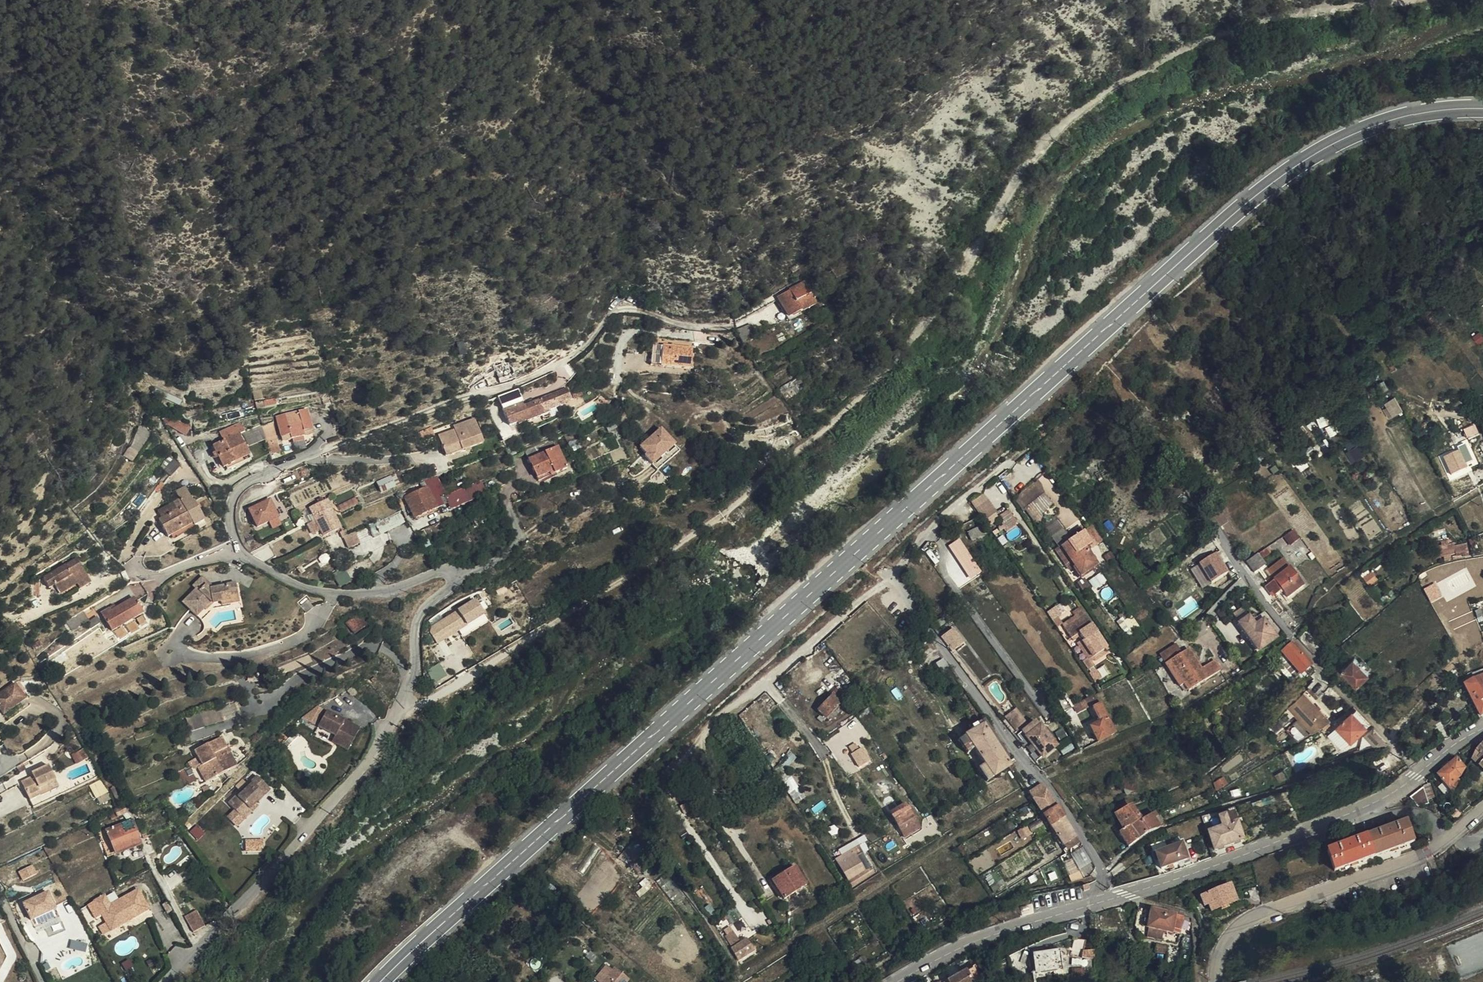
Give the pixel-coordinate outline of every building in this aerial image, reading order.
[(801,291),(778,302),(782,311),(779,312),(784,323),(810,310),(801,291)] [(749,325),(737,331),(741,343),(754,337),(749,325)] [(660,367),(663,345),(649,343),(646,365),(660,367)] [(660,367),(688,371),(691,350),(663,345),(660,367)] [(560,405),(570,401),(567,391),(539,402),(540,405),(520,412),(518,404),(501,409),(508,426),(524,420),(525,423),(548,415),(547,413),(562,408),(561,407),(560,405)] [(579,393),(571,396),(573,402),(581,400),(579,393)] [(1397,396),(1386,400),(1392,414),(1402,410),(1397,396)] [(304,411),(271,416),(275,440),(307,434),(304,411)] [(236,419),(210,432),(215,441),(209,444),(212,450),(209,452),(213,461),(217,459),(221,466),(246,453),(236,433),(242,430),(236,419)] [(470,422),(453,427),(454,432),(449,433),(433,438),(439,459),(479,448),(470,422)] [(263,425),(243,431),(247,445),(266,439),(263,425)] [(136,439),(146,443),(151,431),(141,426),(136,439)] [(1464,439),(1475,433),(1471,426),(1460,431),(1464,439)] [(427,429),(417,431),(418,440),(428,439),(427,429)] [(659,430),(638,448),(644,455),(642,457),(654,472),(677,453),(659,430)] [(1355,460),(1366,453),(1356,437),(1345,445),(1355,460)] [(557,442),(524,454),(535,483),(568,471),(557,442)] [(1439,454),(1442,459),(1450,455),(1447,450),(1439,454)] [(1450,455),(1442,459),(1450,477),(1458,473),(1458,471),(1464,468),(1457,454),(1451,457),(1450,455)] [(172,457),(161,465),(168,476),(180,468),(172,457)] [(401,472),(392,476),(396,486),(406,481),(401,472)] [(396,486),(392,476),(379,482),(383,491),(396,486)] [(1035,513),(1046,505),(1033,489),(1031,482),(1022,490),(1010,501),(1018,511),(1020,510),(1027,519),(1029,518),(1035,527),(1038,524),(1035,513)] [(421,490),(427,501),(440,494),(434,484),(421,490)] [(165,509),(154,515),(161,525),(167,522),(174,534),(191,525),(192,527),(203,520),(194,504),(193,505),(184,488),(174,494),(179,504),(166,511),(165,509)] [(431,509),(427,501),(421,490),(402,500),(412,520),(431,509)] [(984,492),(971,501),(984,520),(997,510),(984,492)] [(258,528),(270,522),(273,529),(284,524),(271,497),(248,508),(258,528)] [(316,522),(324,537),(339,528),(328,504),(308,514),(313,523),(316,522)] [(398,513),(375,525),(380,536),(403,524),(398,513)] [(458,519),(460,523),(470,518),(468,514),(458,519)] [(1043,520),(1038,524),(1047,538),(1058,531),(1063,527),(1054,514),(1043,520)] [(470,518),(460,523),(463,527),(473,523),(470,518)] [(1012,526),(1007,519),(998,526),(1002,532),(1012,526)] [(380,536),(375,525),(367,529),(373,540),(380,536)] [(1058,531),(1047,538),(1055,550),(1057,548),(1066,562),(1077,577),(1093,567),(1081,550),(1087,545),(1076,528),(1069,532),(1071,537),(1065,541),(1062,536),(1058,531)] [(1069,532),(1062,536),(1065,541),(1071,537),(1069,532)] [(1295,540),(1290,532),(1281,539),(1286,546),(1295,540)] [(353,534),(346,537),(343,539),(347,550),(358,545),(353,534)] [(960,537),(948,545),(971,579),(983,572),(960,537)] [(1440,550),(1441,559),(1453,557),(1451,547),(1440,550)] [(1057,548),(1055,550),(1052,552),(1061,565),(1066,562),(1057,548)] [(1201,587),(1230,573),(1220,552),(1191,566),(1201,587)] [(1263,569),(1255,558),(1243,566),(1251,577),(1263,569)] [(73,559),(53,571),(58,577),(45,586),(46,588),(51,585),(57,595),(73,586),(76,590),(85,585),(74,567),(77,565),(73,559)] [(1272,583),(1288,571),(1280,562),(1265,574),(1271,582),(1272,583)] [(87,584),(77,565),(74,567),(85,585),(87,584)] [(1372,568),(1364,573),(1370,583),(1378,578),(1372,568)] [(58,577),(53,571),(41,579),(45,586),(58,577)] [(1272,583),(1265,589),(1262,591),(1268,598),(1271,595),(1274,599),(1280,594),(1285,601),(1301,588),(1288,571),(1272,583)] [(213,589),(216,588),(205,575),(194,586),(198,590),(199,591),(207,584),(213,589)] [(228,586),(216,588),(213,589),(207,584),(199,591),(198,590),(185,602),(205,620),(216,609),(214,603),(222,601),(232,600),(231,596),(239,594),(237,582),(228,584),(228,586)] [(241,602),(239,594),(231,596),(232,600),(222,601),(223,605),(241,602)] [(107,612),(105,609),(98,613),(108,631),(138,613),(129,598),(112,609),(107,612)] [(428,624),(437,640),(487,616),(478,599),(428,624)] [(85,621),(80,611),(63,622),(69,631),(85,621)] [(354,632),(366,625),(360,614),(348,620),(354,632)] [(461,629),(464,635),(489,620),(485,614),(461,629)] [(1271,626),(1262,614),(1249,623),(1246,620),(1236,627),(1256,653),(1274,640),(1266,630),(1271,626)] [(1079,616),(1066,625),(1073,635),(1079,644),(1082,642),(1091,657),(1102,650),(1079,616)] [(1073,635),(1066,625),(1057,631),(1065,641),(1073,635)] [(954,626),(941,636),(953,652),(966,642),(954,626)] [(1087,660),(1091,657),(1082,642),(1079,644),(1078,645),(1087,660)] [(1153,658),(1159,667),(1175,656),(1169,647),(1153,658)] [(1309,669),(1291,648),(1281,656),(1304,682),(1307,678),(1303,674),(1309,669)] [(1175,656),(1159,667),(1174,690),(1179,687),(1183,694),(1215,672),(1208,663),(1195,671),(1182,652),(1175,656)] [(59,655),(50,662),(54,668),(64,662),(59,655)] [(1353,660),(1341,671),(1355,687),(1367,676),(1353,660)] [(440,663),(428,669),(435,683),(448,676),(440,663)] [(936,665),(930,670),(937,682),(944,677),(936,665)] [(937,682),(930,670),(928,671),(937,682)] [(1458,674),(1462,680),(1463,682),(1467,679),(1463,671),(1458,674)] [(1436,674),(1425,684),(1429,688),(1440,679),(1436,674)] [(1478,680),(1474,682),(1463,690),(1469,701),(1482,694),(1482,679),(1478,680)] [(1324,692),(1313,681),(1307,687),(1318,698),(1324,692)] [(0,693),(0,713),(6,722),(28,706),(13,684),(0,693)] [(1069,709),(1051,684),(1049,686),(1051,689),(1048,691),(1054,699),(1051,701),(1060,714),(1069,709)] [(1296,703),(1314,735),(1331,724),(1312,693),(1296,703)] [(1469,701),(1479,720),(1482,718),(1482,712),(1479,704),(1482,702),(1482,701),(1482,694),(1469,701)] [(816,709),(822,717),(834,709),(828,700),(816,709)] [(200,719),(217,713),(215,705),(183,716),(188,731),(202,727),(200,719)] [(323,710),(316,705),(304,722),(311,727),(323,710)] [(1093,707),(1086,711),(1092,723),(1083,728),(1093,745),(1109,737),(1093,707)] [(360,727),(327,708),(313,733),(331,743),(333,740),(348,749),(360,727)] [(818,721),(822,717),(816,709),(811,713),(818,721)] [(220,721),(217,713),(200,719),(202,727),(220,721)] [(1015,734),(1016,735),(1023,730),(1010,713),(999,722),(1011,736),(1015,734)] [(1351,715),(1337,729),(1351,744),(1365,731),(1351,715)] [(967,730),(966,731),(964,732),(966,735),(951,745),(960,758),(967,753),(978,769),(986,781),(1003,770),(976,729),(974,725),(967,730)] [(1031,726),(1024,731),(1028,736),(1035,730),(1031,726)] [(1003,770),(1006,769),(979,727),(976,729),(1003,770)] [(1021,741),(1037,762),(1051,751),(1035,730),(1028,736),(1021,741)] [(1364,738),(1374,750),(1389,746),(1372,730),(1364,738)] [(1024,731),(1016,736),(1021,741),(1028,736),(1024,731)] [(1061,741),(1058,735),(1052,739),(1055,745),(1061,741)] [(198,762),(223,747),(218,736),(192,751),(198,762)] [(1477,752),(1475,755),(1479,759),(1477,762),(1482,766),(1478,770),(1482,774),(1482,746),(1477,752)] [(233,766),(223,747),(198,762),(202,768),(206,765),(213,778),(233,766)] [(870,760),(863,748),(852,754),(858,766),(870,760)] [(1475,755),(1471,763),(1478,770),(1482,766),(1477,762),(1479,759),(1475,755)] [(70,758),(64,760),(68,767),(74,765),(70,758)] [(68,767),(64,760),(58,761),(62,770),(68,767)] [(1438,777),(1453,793),(1464,770),(1456,761),(1438,777)] [(210,780),(213,778),(206,765),(202,768),(210,780)] [(47,767),(30,774),(31,778),(19,783),(28,801),(48,792),(45,785),(54,782),(47,767)] [(210,780),(202,768),(197,771),(205,783),(210,780)] [(972,773),(980,785),(986,781),(978,769),(972,773)] [(792,776),(783,781),(796,802),(805,797),(792,776)] [(244,814),(250,808),(265,795),(252,780),(246,786),(247,788),(233,802),(231,801),(223,809),(229,815),(238,825),(246,817),(244,814)] [(206,785),(199,788),(202,796),(210,793),(206,785)] [(95,786),(83,791),(88,802),(99,797),(95,786)] [(1426,796),(1422,788),(1410,800),(1419,809),(1429,804),(1426,796)] [(1025,804),(1037,821),(1051,813),(1038,795),(1025,804)] [(907,802),(890,811),(905,836),(922,826),(907,802)] [(1120,816),(1126,812),(1121,805),(1116,809),(1120,816)] [(120,808),(113,811),(115,817),(123,813),(120,808)] [(253,811),(250,808),(244,814),(246,817),(253,811)] [(1012,818),(1016,826),(1026,820),(1021,811),(1013,815),(1014,817),(1012,818)] [(1120,828),(1124,831),(1135,822),(1127,812),(1126,812),(1120,816),(1116,820),(1111,823),(1116,830),(1120,828)] [(238,825),(229,815),(222,822),(230,831),(238,825)] [(1039,824),(1045,833),(1059,825),(1053,815),(1039,824)] [(1139,831),(1144,838),(1157,832),(1154,825),(1155,824),(1152,818),(1147,822),(1141,824),(1138,826),(1141,830),(1139,831)] [(1231,820),(1217,825),(1220,834),(1206,840),(1212,856),(1240,845),(1231,820)] [(1418,840),(1411,820),(1328,850),(1336,870),(1418,840)] [(128,822),(106,832),(116,856),(139,845),(128,822)] [(1125,832),(1129,838),(1139,831),(1141,830),(1138,826),(1135,822),(1124,831),(1125,832)] [(1045,833),(1049,838),(1057,851),(1071,843),(1059,825),(1045,833)] [(1033,827),(1020,835),(1023,841),(1037,834),(1033,827)] [(1129,838),(1134,845),(1144,838),(1139,831),(1129,838)] [(116,856),(106,832),(97,836),(107,860),(116,856)] [(1114,839),(1119,846),(1129,838),(1125,832),(1114,839)] [(1023,841),(1020,835),(1012,839),(1016,845),(1023,841)] [(1119,846),(1124,852),(1134,845),(1129,838),(1119,846)] [(1153,851),(1167,848),(1165,841),(1152,844),(1153,851)] [(860,845),(837,859),(852,886),(875,873),(860,845)] [(1169,855),(1174,869),(1178,868),(1179,870),(1185,868),(1182,858),(1179,859),(1177,852),(1169,855)] [(1157,875),(1174,869),(1169,855),(1152,860),(1157,875)] [(628,871),(630,874),(637,863),(628,871)] [(637,863),(630,874),(636,880),(645,873),(637,863)] [(31,865),(18,871),(22,881),(35,874),(31,865)] [(782,875),(796,898),(798,896),(796,893),(800,890),(789,871),(782,875)] [(790,901),(796,898),(782,875),(765,884),(776,904),(788,897),(790,901)] [(1062,879),(1065,883),(1078,881),(1073,875),(1062,879)] [(1232,882),(1202,894),(1206,904),(1209,902),(1212,909),(1238,898),(1232,882)] [(111,931),(125,922),(123,919),(130,915),(132,918),(148,908),(147,906),(148,905),(147,901),(145,903),(137,889),(109,905),(103,895),(93,901),(87,904),(95,917),(101,914),(111,931)] [(31,921),(55,908),(47,892),(22,904),(31,921)] [(169,910),(165,903),(161,906),(164,913),(169,910)] [(59,916),(55,908),(31,921),(35,929),(59,916)] [(192,912),(182,919),(190,933),(202,926),(192,912)] [(1167,939),(1171,922),(1133,914),(1129,931),(1133,939),(1143,944),(1157,946),(1159,938),(1167,939)] [(1178,924),(1171,922),(1167,939),(1175,941),(1178,924)] [(723,930),(732,944),(740,939),(730,925),(723,930)] [(723,952),(732,964),(747,954),(739,941),(723,952)] [(1089,963),(1089,956),(1078,957),(1082,946),(1067,941),(1061,962),(1075,967),(1076,963),(1089,963)] [(1169,970),(1175,971),(1178,954),(1172,952),(1169,970)] [(1025,981),(1040,981),(1054,980),(1050,960),(1022,964),(1023,968),(1025,981)] [(615,967),(602,981),(626,981),(629,979),(615,967)]
